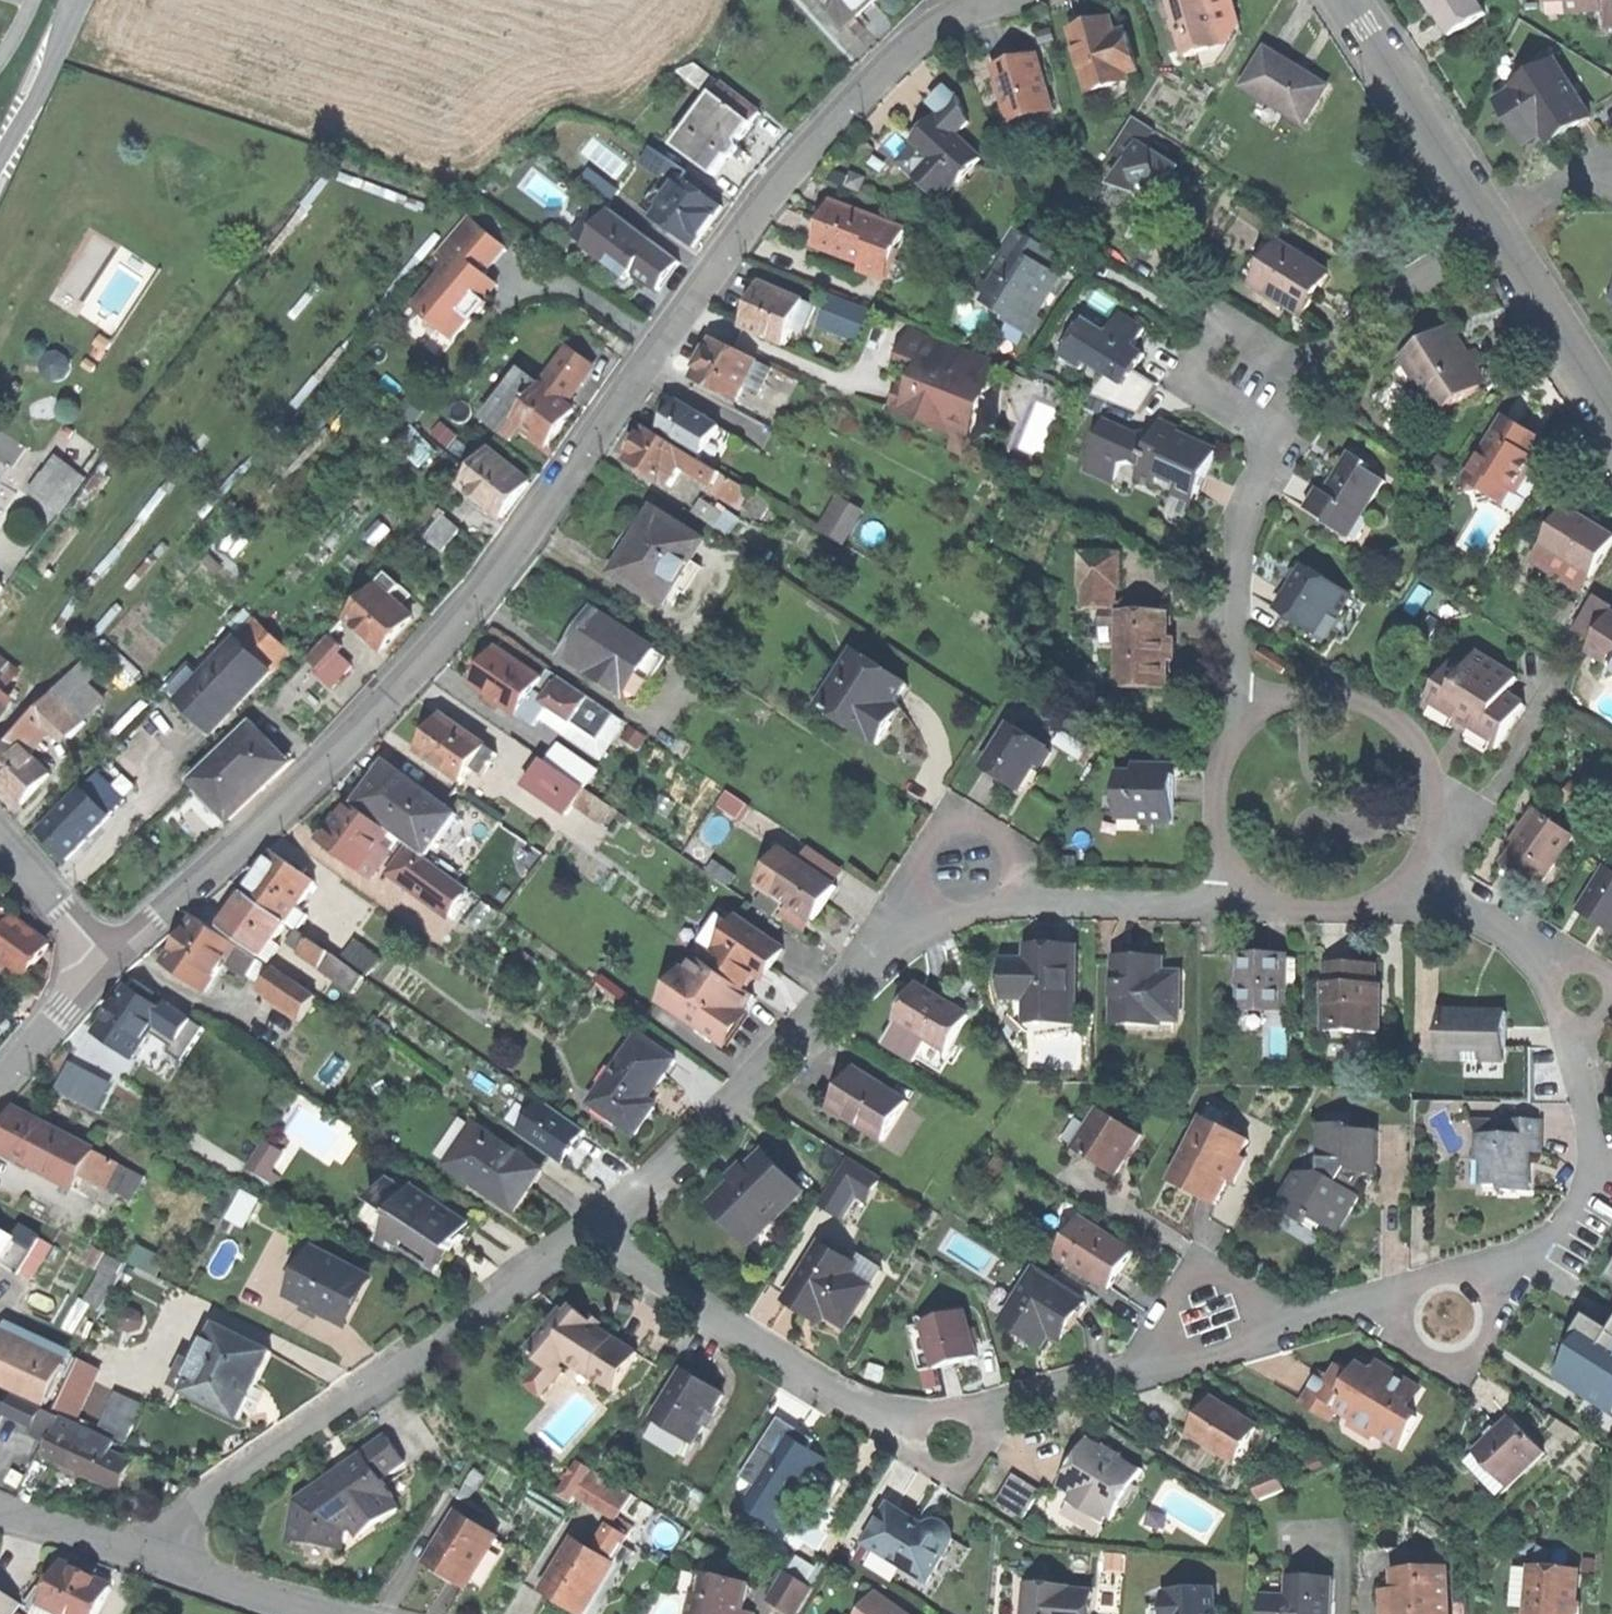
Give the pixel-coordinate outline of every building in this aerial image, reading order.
[(848,31),(873,7),(881,0),(820,0),(848,31)] [(1167,2),(1183,58),(1198,53),(1220,47),(1206,0),(1173,0),(1167,2)] [(1220,47),(1198,53),(1202,69),(1214,65),(1233,34),(1232,28),(1238,27),(1230,0),(1206,0),(1220,47)] [(1446,38),(1481,15),(1471,0),(1422,0),(1430,12),(1446,38)] [(1597,0),(1564,0),(1565,9),(1597,8),(1597,0)] [(1121,18),(1109,21),(1114,37),(1125,34),(1121,18)] [(1094,26),(1071,33),(1087,86),(1104,81),(1106,89),(1129,83),(1127,75),(1137,72),(1125,34),(1114,37),(1109,21),(1094,26)] [(1267,52),(1244,92),(1305,126),(1328,86),(1295,67),(1267,52)] [(1013,64),(994,70),(1008,121),(1050,109),(1036,58),(1013,64)] [(677,77),(711,101),(713,98),(721,86),(688,62),(677,77)] [(1512,122),(1525,142),(1544,130),(1559,120),(1566,131),(1590,115),(1556,62),(1512,90),(1514,93),(1500,103),(1512,122)] [(760,114),(721,86),(713,98),(752,126),(760,114)] [(945,123),(941,127),(953,138),(965,124),(955,101),(954,102),(942,90),(927,106),(945,123)] [(711,101),(676,150),(717,178),(729,161),(736,161),(740,156),(743,152),(740,146),(753,127),(752,126),(713,98),(711,101)] [(1111,152),(1125,160),(1136,140),(1145,145),(1154,129),(1131,117),(1111,152)] [(1551,141),(1566,131),(1559,120),(1544,130),(1551,141)] [(923,135),(914,145),(931,161),(918,174),(942,197),(955,183),(957,185),(978,162),(953,138),(941,127),(935,122),(923,135)] [(1182,168),(1145,145),(1136,140),(1125,160),(1108,186),(1134,195),(1152,202),(1165,187),(1182,168)] [(650,168),(678,188),(683,182),(688,175),(652,150),(643,164),(650,168)] [(645,176),(650,168),(643,164),(638,171),(645,176)] [(579,187),(608,209),(619,195),(590,172),(579,187)] [(938,201),(942,197),(918,174),(914,179),(938,201)] [(656,221),(695,249),(709,229),(722,210),(683,182),(678,188),(673,196),(664,208),(656,221)] [(1131,214),(1134,195),(1108,186),(1098,201),(1131,214)] [(655,202),(664,208),(673,196),(663,189),(655,202)] [(634,279),(640,272),(664,291),(688,260),(618,205),(588,243),(634,279)] [(819,247),(866,264),(880,224),(837,209),(831,226),(827,225),(822,237),(819,247)] [(460,343),(504,289),(484,272),(505,247),(470,219),(439,256),(451,266),(417,308),(460,343)] [(903,233),(880,224),(866,264),(863,274),(885,282),(903,233)] [(1007,324),(1029,337),(1041,317),(1036,314),(1044,302),(1040,299),(1054,274),(1050,272),(1054,265),(1059,256),(1011,228),(1003,241),(1020,251),(987,306),(1010,319),(1007,324)] [(1242,278),(1257,286),(1282,245),(1267,236),(1242,278)] [(1257,286),(1304,314),(1317,293),(1308,288),(1320,268),(1282,245),(1257,286)] [(1329,273),(1320,268),(1308,288),(1317,293),(1323,283),(1329,273)] [(744,325),(787,345),(793,332),(796,324),(806,329),(815,309),(763,285),(754,305),(744,325)] [(817,307),(827,311),(831,299),(821,296),(817,307)] [(827,311),(820,328),(862,344),(873,315),(831,299),(827,311)] [(1083,323),(1061,362),(1079,373),(1089,356),(1105,365),(1100,373),(1104,375),(1094,393),(1137,417),(1155,386),(1131,373),(1126,382),(1115,376),(1131,349),(1142,329),(1118,315),(1106,336),(1083,323)] [(802,336),(806,329),(796,324),(793,332),(802,336)] [(987,364),(911,335),(899,365),(920,372),(917,380),(914,388),(900,383),(890,411),(937,429),(951,423),(967,429),(981,407),(986,383),(987,364)] [(1437,336),(1418,347),(1422,354),(1429,367),(1420,373),(1432,394),(1439,390),(1448,406),(1481,386),(1471,368),(1479,363),(1472,350),(1462,356),(1450,336),(1440,341),(1437,336)] [(580,343),(573,353),(585,362),(593,352),(580,343)] [(694,380),(738,401),(756,364),(712,343),(702,363),(694,380)] [(569,350),(541,387),(564,405),(592,368),(585,362),(573,353),(569,350)] [(1415,365),(1420,373),(1429,367),(1422,354),(1412,360),(1415,365)] [(502,437),(515,421),(541,387),(522,373),(484,423),(502,437)] [(1009,392),(986,383),(981,407),(967,429),(979,434),(991,439),(1009,392)] [(524,428),(549,447),(561,432),(575,413),(564,405),(541,387),(515,421),(524,428)] [(670,421),(660,436),(689,454),(701,462),(721,429),(680,404),(670,421)] [(1121,459),(1141,468),(1154,439),(1148,437),(1145,428),(1134,431),(1103,417),(1081,467),(1111,480),(1121,459)] [(1504,417),(1494,435),(1509,432),(1514,423),(1504,417)] [(512,444),(524,428),(515,421),(502,437),(512,444)] [(961,458),(979,434),(967,429),(951,423),(950,453),(961,458)] [(1141,468),(1136,479),(1155,487),(1159,477),(1199,495),(1207,477),(1216,455),(1178,438),(1181,432),(1161,423),(1154,439),(1141,468)] [(1525,430),(1514,423),(1509,432),(1494,435),(1468,481),(1470,494),(1483,489),(1503,501),(1511,488),(1509,487),(1514,477),(1523,482),(1533,465),(1531,457),(1541,439),(1525,430)] [(628,462),(669,487),(682,466),(689,454),(660,436),(648,429),(644,437),(639,444),(635,451),(628,462)] [(632,440),(639,444),(644,437),(636,433),(632,440)] [(59,453),(32,490),(62,512),(89,475),(59,453)] [(490,508),(503,518),(516,501),(529,485),(490,454),(463,488),(480,500),(490,508)] [(701,462),(689,454),(682,466),(708,482),(715,470),(701,462)] [(1304,511),(1347,539),(1384,482),(1365,470),(1368,465),(1352,455),(1338,476),(1335,474),(1330,482),(1335,486),(1331,492),(1328,497),(1318,490),(1304,511)] [(723,475),(715,470),(708,482),(716,487),(723,475)] [(771,505),(723,475),(716,487),(714,491),(762,520),(771,505)] [(1517,492),(1523,482),(1514,477),(1509,487),(1511,488),(1517,492)] [(843,490),(821,526),(849,543),(871,507),(843,490)] [(485,515),(490,508),(480,500),(474,507),(485,515)] [(691,515),(709,527),(716,516),(698,504),(691,515)] [(1593,578),(1611,546),(1611,533),(1590,520),(1565,505),(1540,546),(1593,578)] [(618,578),(658,606),(670,588),(685,597),(703,570),(687,559),(699,542),(655,512),(642,531),(630,549),(635,553),(618,578)] [(428,542),(444,554),(462,532),(446,519),(428,542)] [(620,543),(630,549),(642,531),(632,525),(626,533),(620,543)] [(1585,591),(1593,578),(1540,546),(1532,560),(1585,591)] [(1080,617),(1111,618),(1111,602),(1116,602),(1117,566),(1076,565),(1076,591),(1081,591),(1080,617)] [(1277,611),(1315,635),(1329,612),(1338,617),(1352,594),(1305,565),(1290,589),(1277,611)] [(388,574),(377,588),(392,600),(403,588),(388,574)] [(377,644),(385,652),(399,636),(414,619),(401,608),(392,600),(377,588),(349,619),(357,627),(377,644)] [(413,596),(403,588),(392,600),(401,608),(413,596)] [(1595,639),(1610,614),(1611,611),(1611,605),(1599,597),(1579,630),(1595,639)] [(1111,618),(1120,618),(1120,615),(1124,615),(1124,603),(1116,602),(1111,602),(1111,618)] [(581,635),(570,652),(598,671),(592,679),(638,709),(669,661),(595,613),(581,635)] [(1608,654),(1611,648),(1611,615),(1610,614),(1595,639),(1587,652),(1604,662),(1608,654)] [(1119,688),(1166,689),(1167,661),(1164,661),(1164,652),(1164,642),(1167,642),(1168,615),(1124,615),(1120,615),(1120,618),(1119,688)] [(256,624),(238,643),(273,677),(291,657),(256,624)] [(372,648),(377,644),(357,627),(354,631),(372,648)] [(310,661),(323,672),(337,656),(344,648),(331,637),(310,661)] [(182,702),(217,736),(273,677),(238,643),(204,679),(182,702)] [(502,706),(519,718),(527,707),(535,694),(543,682),(498,652),(485,671),(474,688),(490,699),(502,706)] [(564,661),(592,679),(598,671),(570,652),(564,661)] [(831,719),(879,749),(893,728),(885,723),(895,707),(907,688),(853,654),(836,680),(850,688),(831,719)] [(1482,734),(1499,745),(1524,705),(1508,695),(1517,681),(1476,655),(1467,670),(1455,662),(1443,681),(1449,685),(1436,705),(1458,720),(1455,725),(1471,735),(1475,730),(1482,734)] [(323,672),(319,677),(333,689),(352,668),(337,656),(323,672)] [(83,662),(74,673),(87,684),(96,673),(83,662)] [(5,692),(17,676),(0,664),(0,688),(5,692)] [(162,694),(171,703),(199,674),(190,665),(162,694)] [(549,672),(543,682),(535,694),(548,702),(544,708),(548,711),(596,743),(614,715),(549,672)] [(74,673),(38,710),(54,726),(73,740),(102,697),(87,684),(74,673)] [(212,741),(217,736),(182,702),(204,679),(199,674),(171,703),(201,731),(212,741)] [(548,702),(535,694),(527,707),(539,715),(544,708),(548,702)] [(498,712),(502,706),(490,699),(487,705),(498,712)] [(536,729),(544,717),(548,711),(544,708),(539,715),(527,707),(519,718),(536,729)] [(902,712),(895,707),(885,723),(893,728),(897,720),(902,712)] [(38,710),(11,739),(27,754),(54,726),(38,710)] [(544,717),(592,749),(596,743),(548,711),(544,717)] [(623,721),(614,715),(596,743),(592,749),(601,755),(623,721)] [(440,770),(462,785),(471,771),(478,761),(486,749),(441,719),(429,737),(417,755),(431,764),(440,770)] [(195,780),(231,817),(261,788),(266,792),(278,780),(292,766),(251,725),(195,780)] [(1005,783),(1019,791),(1045,749),(1008,726),(982,768),(1005,783)] [(1059,732),(1051,746),(1079,762),(1087,749),(1059,732)] [(22,804),(50,776),(27,754),(11,739),(0,750),(0,783),(6,788),(22,804)] [(497,757),(486,749),(478,761),(485,765),(490,768),(497,757)] [(478,775),(485,765),(478,761),(471,771),(478,775)] [(545,763),(526,792),(567,818),(575,806),(585,789),(545,763)] [(436,776),(440,770),(431,764),(427,770),(436,776)] [(1149,826),(1173,826),(1173,775),(1156,775),(1156,767),(1135,767),(1134,776),(1117,775),(1117,819),(1140,819),(1140,826),(1149,826)] [(1173,767),(1156,767),(1156,775),(1173,775),(1173,767)] [(116,768),(104,781),(124,800),(136,787),(116,768)] [(364,787),(368,791),(373,794),(391,771),(384,768),(374,778),(364,787)] [(368,791),(355,808),(391,834),(404,844),(425,860),(455,820),(391,771),(373,794),(368,791)] [(98,774),(82,790),(109,815),(124,800),(104,781),(98,774)] [(1564,797),(1583,809),(1592,794),(1573,783),(1564,797)] [(613,807),(585,789),(575,806),(603,823),(613,807)] [(54,845),(68,858),(109,815),(82,790),(42,833),(54,845)] [(717,806),(737,820),(748,805),(727,791),(717,806)] [(335,834),(326,846),(363,874),(370,865),(378,871),(388,858),(379,851),(391,834),(355,808),(342,826),(335,834)] [(1524,873),(1543,885),(1574,837),(1538,814),(1507,862),(1524,873)] [(324,825),(335,834),(342,826),(330,817),(327,821),(324,825)] [(435,867),(425,860),(404,844),(394,857),(427,882),(437,869),(435,867)] [(760,886),(777,897),(800,862),(783,851),(760,886)] [(261,879),(248,897),(288,924),(299,909),(316,885),(304,877),(292,869),(275,857),(261,879)] [(440,861),(435,867),(437,869),(450,879),(457,884),(462,877),(440,861)] [(794,908),(817,923),(828,906),(840,888),(800,862),(777,897),(794,908)] [(295,865),(292,869),(304,877),(306,873),(295,865)] [(1611,927),(1611,871),(1606,868),(1582,909),(1598,919),(1611,927)] [(450,879),(437,869),(427,882),(441,892),(450,879)] [(224,932),(264,960),(288,924),(248,897),(236,915),(224,932)] [(14,918),(0,907),(0,908),(0,936),(14,918)] [(694,953),(699,956),(709,964),(741,918),(725,907),(694,953)] [(814,928),(817,923),(794,908),(791,913),(814,928)] [(310,916),(299,909),(288,924),(300,932),(310,916)] [(17,913),(14,918),(21,923),(24,919),(17,913)] [(408,926),(432,943),(441,931),(417,914),(408,926)] [(26,974),(37,959),(49,944),(21,923),(14,918),(0,936),(0,954),(6,958),(11,962),(26,974)] [(709,964),(748,990),(759,975),(764,968),(779,945),(741,918),(709,964)] [(183,946),(169,967),(207,993),(226,963),(237,948),(199,922),(183,946)] [(332,955),(308,939),(298,954),(321,970),(332,955)] [(356,943),(343,962),(367,978),(380,959),(356,943)] [(787,950),(779,945),(764,968),(772,973),(780,962),(787,950)] [(261,964),(237,948),(226,963),(251,980),(261,964)] [(1009,962),(1008,999),(1029,999),(1029,1015),(1075,1016),(1076,949),(1044,949),(1030,948),(1029,963),(1009,962)] [(1259,953),(1238,953),(1237,1003),(1286,1004),(1286,954),(1259,953)] [(343,962),(332,955),(321,970),(320,972),(355,996),(367,978),(343,962)] [(757,996),(748,990),(709,964),(699,956),(669,999),(727,1039),(740,1021),(757,996)] [(6,968),(11,962),(6,958),(1,965),(6,968)] [(1142,959),(1118,959),(1117,1014),(1142,1014),(1142,1022),(1163,1022),(1163,1019),(1181,1019),(1181,973),(1163,973),(1142,973),(1142,959)] [(1151,959),(1142,959),(1142,973),(1163,973),(1163,959),(1151,959)] [(1348,962),(1327,962),(1326,1023),(1346,1023),(1346,1030),(1382,1030),(1382,997),(1375,997),(1375,980),(1375,962),(1348,962)] [(767,981),(772,973),(764,968),(759,975),(767,981)] [(263,991),(304,1020),(319,999),(277,970),(263,991)] [(600,985),(647,1018),(650,1013),(603,979),(600,985)] [(138,980),(131,989),(152,1003),(159,994),(138,980)] [(100,1033),(135,1056),(156,1023),(165,1011),(152,1003),(131,989),(130,988),(115,1011),(100,1033)] [(928,1043),(946,1055),(970,1016),(926,989),(916,1005),(912,1012),(902,1028),(928,1043)] [(723,1046),(727,1039),(669,999),(664,1006),(723,1046)] [(169,1004),(165,1011),(156,1023),(181,1040),(194,1020),(169,1004)] [(915,1065),(928,1043),(902,1028),(912,1012),(907,1009),(884,1046),(915,1065)] [(1445,1010),(1444,1059),(1510,1061),(1510,1035),(1511,1011),(1445,1010)] [(1117,1022),(1142,1022),(1142,1014),(1117,1014),(1117,1022)] [(205,1028),(194,1020),(181,1040),(192,1047),(205,1028)] [(1163,1040),(1163,1022),(1142,1022),(1117,1022),(1117,1040),(1163,1040)] [(617,1077),(648,1100),(660,1083),(676,1062),(640,1037),(616,1070),(620,1073),(617,1077)] [(613,1126),(617,1121),(596,1105),(617,1077),(620,1073),(616,1070),(608,1064),(597,1079),(602,1083),(585,1106),(613,1126)] [(846,1118),(881,1139),(904,1102),(853,1071),(841,1092),(829,1111),(845,1121),(846,1118)] [(657,1106),(648,1100),(617,1077),(596,1105),(617,1121),(636,1135),(657,1106)] [(519,1127),(567,1163),(592,1130),(545,1094),(519,1127)] [(1202,1118),(1205,1119),(1225,1130),(1232,1117),(1209,1105),(1202,1118)] [(1076,1146),(1115,1173),(1127,1156),(1141,1136),(1102,1109),(1076,1146)] [(0,1142),(0,1147),(34,1165),(53,1129),(17,1110),(7,1128),(0,1142)] [(1193,1194),(1218,1208),(1252,1144),(1225,1130),(1205,1119),(1172,1183),(1193,1194)] [(1352,1191),(1360,1176),(1378,1176),(1378,1131),(1349,1131),(1349,1127),(1321,1127),(1321,1174),(1299,1175),(1279,1211),(1294,1219),(1307,1226),(1310,1220),(1331,1231),(1341,1212),(1349,1216),(1360,1195),(1352,1191)] [(1477,1134),(1476,1160),(1484,1160),(1483,1185),(1505,1186),(1505,1190),(1517,1191),(1530,1191),(1531,1161),(1515,1160),(1516,1128),(1490,1127),(1490,1135),(1477,1134)] [(384,1128),(380,1134),(395,1144),(399,1138),(384,1128)] [(70,1137),(53,1129),(34,1165),(51,1174),(59,1158),(70,1137)] [(447,1171),(514,1215),(541,1175),(473,1131),(447,1171)] [(375,1141),(401,1157),(405,1150),(395,1144),(380,1134),(375,1141)] [(273,1180),(292,1150),(269,1136),(250,1166),(273,1180)] [(97,1151),(70,1137),(59,1158),(86,1172),(97,1151)] [(119,1163),(97,1151),(86,1172),(108,1184),(119,1163)] [(712,1201),(745,1237),(775,1210),(782,1217),(805,1195),(765,1152),(748,1168),(743,1164),(738,1169),(732,1174),(736,1179),(712,1201)] [(878,1177),(845,1157),(817,1204),(840,1218),(854,1194),(864,1200),(878,1177)] [(78,1187),(86,1172),(59,1158),(51,1174),(78,1187)] [(135,1171),(119,1163),(108,1184),(106,1187),(123,1195),(135,1171)] [(230,1167),(225,1176),(236,1182),(241,1173),(230,1167)] [(389,1180),(374,1203),(394,1217),(379,1241),(389,1247),(393,1241),(438,1270),(451,1251),(458,1240),(463,1243),(473,1227),(414,1188),(410,1193),(389,1180)] [(232,1215),(248,1224),(261,1200),(245,1191),(232,1215)] [(752,1244),(782,1217),(775,1210),(745,1237),(752,1244)] [(1056,1257),(1109,1291),(1120,1273),(1133,1253),(1080,1219),(1056,1257)] [(4,1261),(23,1272),(35,1252),(37,1249),(40,1245),(44,1238),(24,1226),(18,1238),(19,1239),(8,1257),(6,1256),(4,1261)] [(6,1256),(8,1257),(19,1239),(18,1238),(0,1227),(0,1252),(6,1256)] [(818,1243),(787,1301),(808,1312),(812,1305),(828,1313),(847,1324),(870,1281),(851,1271),(855,1263),(818,1243)] [(134,1262),(148,1268),(155,1253),(141,1246),(134,1262)] [(89,1263),(97,1268),(106,1253),(98,1248),(89,1263)] [(293,1298),(341,1324),(353,1301),(366,1276),(318,1251),(293,1298)] [(44,1257),(35,1252),(23,1272),(32,1277),(44,1257)] [(1037,1273),(1005,1323),(1042,1346),(1051,1333),(1063,1341),(1072,1326),(1086,1303),(1037,1273)] [(824,1321),(828,1313),(812,1305),(808,1312),(815,1316),(824,1321)] [(564,1309),(512,1363),(524,1374),(540,1389),(545,1384),(541,1379),(562,1359),(613,1386),(634,1345),(596,1328),(586,1318),(574,1308),(569,1313),(564,1309)] [(593,1311),(586,1318),(596,1328),(603,1321),(597,1316),(593,1311)] [(1595,1312),(1555,1372),(1611,1409),(1611,1408),(1611,1324),(1595,1312)] [(957,1365),(978,1359),(966,1316),(926,1327),(938,1370),(957,1365)] [(10,1322),(4,1335),(68,1366),(49,1405),(47,1410),(54,1414),(79,1360),(80,1358),(74,1355),(75,1353),(10,1322)] [(197,1371),(186,1393),(233,1416),(247,1387),(254,1390),(261,1377),(273,1352),(219,1326),(197,1371)] [(922,1375),(938,1370),(926,1327),(910,1332),(922,1375)] [(0,1343),(0,1382),(49,1405),(68,1366),(4,1335),(0,1343)] [(100,1370),(79,1360),(54,1414),(63,1418),(74,1423),(100,1370)] [(1361,1362),(1351,1377),(1362,1383),(1367,1387),(1370,1383),(1376,1372),(1361,1362)] [(1313,1387),(1303,1403),(1331,1420),(1338,1409),(1356,1420),(1355,1422),(1375,1434),(1376,1432),(1400,1446),(1417,1417),(1408,1412),(1401,1407),(1413,1386),(1395,1376),(1396,1374),(1381,1364),(1376,1372),(1370,1383),(1367,1387),(1362,1383),(1351,1377),(1338,1369),(1331,1381),(1320,1375),(1313,1387)] [(175,1387),(186,1393),(197,1371),(186,1365),(175,1387)] [(96,1433),(99,1430),(118,1390),(100,1370),(74,1423),(96,1433)] [(655,1419),(694,1444),(725,1396),(704,1382),(686,1371),(655,1419)] [(531,1398),(540,1389),(524,1374),(515,1383),(531,1398)] [(1421,1391),(1413,1386),(1401,1407),(1408,1412),(1421,1391)] [(240,1420),(254,1390),(247,1387),(233,1416),(240,1420)] [(99,1430),(121,1440),(140,1400),(118,1390),(99,1430)] [(6,1412),(36,1428),(45,1409),(15,1395),(8,1404),(10,1406),(6,1412)] [(6,1412),(10,1406),(8,1404),(0,1399),(0,1421),(6,1412)] [(1208,1417),(1196,1436),(1240,1463),(1251,1447),(1263,1428),(1219,1400),(1208,1417)] [(36,1428),(33,1434),(51,1443),(58,1428),(63,1418),(54,1414),(47,1410),(45,1409),(36,1428)] [(74,1423),(63,1418),(58,1428),(66,1431),(81,1438),(92,1443),(96,1433),(74,1423)] [(755,1475),(731,1515),(760,1533),(763,1527),(779,1536),(796,1508),(798,1510),(810,1490),(803,1486),(816,1464),(823,1468),(829,1458),(811,1447),(816,1439),(803,1432),(780,1418),(768,1439),(782,1448),(763,1479),(755,1475)] [(1474,1455),(1507,1489),(1546,1452),(1513,1418),(1491,1439),(1474,1455)] [(686,1457),(694,1444),(655,1419),(647,1432),(686,1457)] [(46,1454),(53,1457),(66,1431),(58,1428),(51,1443),(46,1454)] [(53,1457),(69,1464),(81,1438),(66,1431),(53,1457)] [(96,1433),(92,1443),(111,1452),(116,1442),(96,1433)] [(90,1475),(121,1490),(134,1463),(111,1452),(92,1443),(81,1438),(69,1464),(90,1475)] [(339,1473),(297,1503),(291,1541),(342,1553),(348,1536),(357,1529),(373,1517),(380,1527),(401,1512),(395,1504),(398,1502),(385,1483),(407,1467),(387,1438),(348,1466),(355,1476),(346,1482),(339,1473)] [(1076,1465),(1060,1490),(1073,1498),(1092,1511),(1096,1506),(1112,1517),(1114,1518),(1121,1507),(1135,1485),(1143,1472),(1124,1460),(1126,1458),(1108,1447),(1106,1449),(1092,1440),(1076,1465)] [(1262,1454),(1251,1447),(1240,1463),(1252,1471),(1262,1454)] [(1498,1498),(1507,1489),(1474,1455),(1465,1463),(1498,1498)] [(343,1470),(339,1473),(346,1482),(355,1476),(348,1466),(343,1470)] [(11,1480),(20,1485),(27,1474),(17,1469),(11,1480)] [(578,1496),(617,1520),(631,1496),(593,1472),(578,1496)] [(1255,1484),(1261,1500),(1285,1491),(1279,1474),(1255,1484)] [(996,1503),(1024,1519),(1041,1492),(1013,1475),(996,1503)] [(1139,1488),(1135,1485),(1121,1507),(1125,1509),(1139,1488)] [(1105,1527),(1112,1517),(1096,1506),(1092,1511),(1073,1498),(1069,1504),(1105,1527)] [(941,1526),(933,1525),(923,1530),(914,1524),(915,1522),(904,1515),(890,1507),(866,1547),(928,1584),(951,1546),(951,1535),(941,1526)] [(364,1539),(380,1527),(373,1517),(357,1529),(364,1539)] [(444,1575),(468,1589),(497,1541),(456,1517),(428,1566),(444,1575)] [(617,1520),(608,1533),(626,1544),(634,1531),(617,1520)] [(608,1533),(588,1565),(606,1576),(626,1544),(608,1533)] [(922,1593),(928,1584),(866,1547),(860,1556),(922,1593)] [(606,1576),(588,1565),(568,1552),(536,1603),(554,1613),(582,1613),(606,1576)] [(792,1572),(810,1583),(818,1570),(800,1559),(792,1572)] [(45,1606),(61,1613),(99,1613),(113,1587),(91,1576),(81,1571),(66,1564),(52,1593),(45,1606)] [(83,1565),(81,1571),(91,1576),(93,1571),(88,1568),(83,1565)] [(821,1565),(818,1570),(810,1583),(817,1588),(828,1570),(821,1565)] [(1514,1609),(1529,1610),(1533,1569),(1517,1568),(1514,1609)] [(1529,1613),(1574,1613),(1577,1572),(1533,1569),(1529,1610),(1529,1613)] [(1451,1570),(1399,1571),(1400,1594),(1400,1613),(1452,1613),(1451,1570)] [(772,1599),(797,1613),(800,1613),(814,1590),(787,1574),(772,1599)] [(743,1611),(749,1585),(708,1576),(704,1594),(695,1592),(690,1613),(742,1613),(743,1611)] [(1263,1613),(1332,1613),(1332,1579),(1288,1578),(1288,1602),(1263,1601),(1263,1613)] [(1027,1613),(1093,1613),(1094,1594),(1074,1592),(1074,1589),(1029,1586),(1027,1613)] [(24,1605),(11,1595),(0,1587),(0,1613),(17,1613),(24,1605)] [(35,1613),(41,1613),(45,1606),(52,1593),(43,1587),(28,1609),(35,1613)] [(1214,1591),(1169,1593),(1169,1596),(1164,1597),(1165,1613),(1215,1613),(1214,1591)] [(878,1594),(863,1613),(905,1613),(878,1594)] [(1400,1594),(1387,1595),(1388,1613),(1400,1613),(1400,1594)] [(45,1606),(41,1613),(61,1613),(45,1606)]
